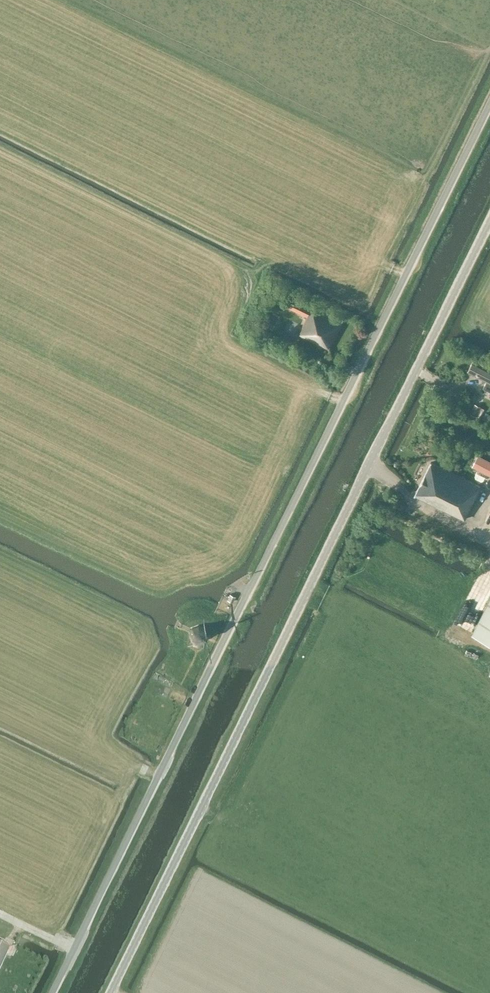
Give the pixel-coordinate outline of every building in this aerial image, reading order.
[(329,349),(343,319),(331,312),(329,315),(294,298),(289,307),(307,316),(302,326),(303,327),(299,334),(329,349)] [(473,359),(467,371),(487,381),(483,388),(489,391),(489,367),(473,359)] [(470,413),(473,415),(476,416),(479,418),(484,409),(475,404),(470,413)] [(472,466),(489,475),(489,462),(477,456),(472,466)] [(481,485),(482,484),(477,482),(477,483),(431,462),(415,495),(465,519),(482,486),(481,485)] [(472,634),(489,643),(489,599),(472,634)] [(206,637),(204,628),(199,625),(192,627),(189,634),(191,640),(196,643),(201,642),(206,637)] [(10,948),(0,944),(0,969),(10,948)]
